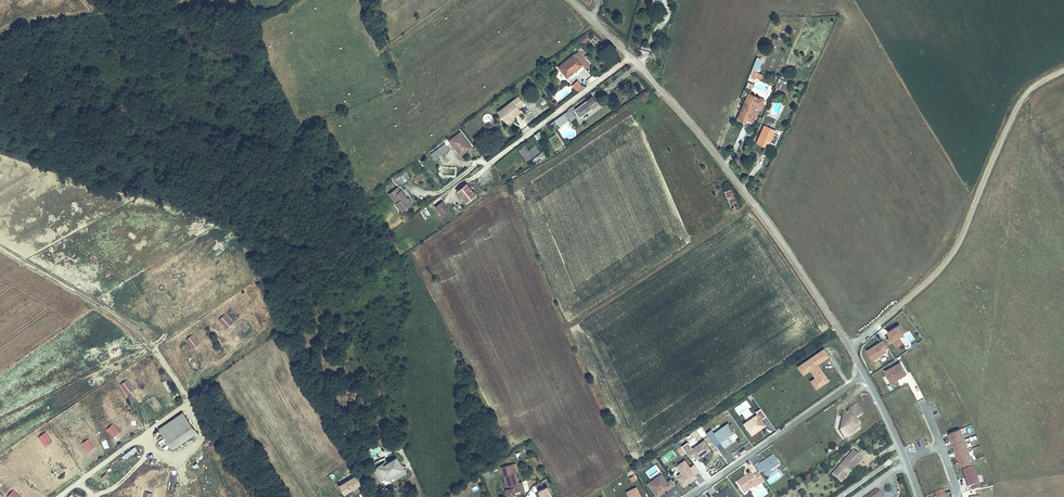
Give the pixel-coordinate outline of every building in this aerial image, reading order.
[(582,44),(589,40),(585,35),(579,40),(582,44)] [(590,59),(583,50),(577,54),(576,53),(560,65),(564,71),(567,68),(573,76),(586,66),(584,63),(590,59)] [(759,78),(761,72),(752,69),(750,74),(759,78)] [(578,80),(571,86),(578,93),(584,87),(578,80)] [(789,85),(780,80),(778,84),(787,88),(789,85)] [(748,92),(737,120),(744,123),(746,118),(744,117),(745,114),(750,117),(758,97),(748,92)] [(521,97),(501,113),(509,123),(523,112),(520,107),(526,103),(521,97)] [(596,98),(578,112),(584,120),(602,105),(596,98)] [(575,112),(569,117),(572,121),(570,122),(573,126),(581,119),(575,112)] [(559,128),(569,121),(564,114),(554,120),(559,128)] [(766,123),(758,142),(765,145),(767,141),(765,140),(766,138),(772,140),(777,128),(766,123)] [(534,134),(536,140),(543,137),(540,131),(534,134)] [(463,135),(452,144),(464,159),(471,153),(469,150),(473,147),(463,135)] [(447,146),(431,159),(436,165),(444,159),(443,158),(452,152),(447,146)] [(531,151),(524,156),(528,162),(535,156),(531,151)] [(406,171),(394,179),(399,186),(411,179),(406,171)] [(469,185),(460,192),(469,204),(479,197),(469,185)] [(394,194),(402,203),(408,210),(419,201),(415,196),(414,198),(411,194),(407,190),(406,190),(403,187),(394,194)] [(724,190),(731,206),(738,203),(732,188),(724,190)] [(445,205),(439,210),(445,218),(451,213),(445,205)] [(249,330),(256,325),(249,315),(242,320),(249,330)] [(901,335),(907,331),(901,323),(891,330),(892,333),(889,335),(893,341),(896,338),(900,345),(905,342),(901,335)] [(878,333),(874,336),(879,342),(883,339),(878,333)] [(889,350),(888,348),(891,346),(886,339),(870,349),(876,359),(889,350)] [(831,355),(826,348),(821,352),(825,358),(819,362),(820,363),(831,355)] [(820,363),(819,362),(825,358),(821,352),(804,363),(810,371),(812,369),(818,377),(813,380),(818,388),(831,380),(820,363)] [(187,373),(194,367),(186,358),(179,363),(187,373)] [(909,374),(903,362),(887,370),(893,382),(909,374)] [(810,371),(804,363),(800,366),(805,374),(810,371)] [(135,391),(144,400),(151,394),(143,384),(135,391)] [(855,417),(862,412),(855,403),(848,408),(849,410),(851,412),(845,416),(842,415),(840,425),(842,428),(847,435),(859,427),(857,424),(859,423),(855,417)] [(756,430),(762,426),(763,428),(767,424),(763,419),(768,415),(762,408),(758,411),(759,413),(745,423),(753,434),(758,431),(756,430)] [(197,432),(185,414),(161,429),(173,448),(197,432)] [(100,427),(107,436),(114,431),(107,422),(100,427)] [(722,442),(736,432),(730,422),(715,432),(722,442)] [(960,463),(971,460),(960,427),(949,431),(960,463)] [(844,438),(847,435),(842,428),(839,431),(844,438)] [(71,448),(77,443),(70,434),(64,440),(71,448)] [(162,439),(158,442),(162,448),(167,445),(162,439)] [(698,458),(712,449),(705,440),(687,452),(692,458),(696,455),(698,458)] [(687,452),(683,446),(679,448),(683,455),(687,452)] [(126,464),(140,454),(135,447),(121,456),(126,464)] [(852,450),(830,474),(840,482),(861,458),(852,450)] [(782,464),(776,455),(761,464),(760,462),(756,466),(760,472),(761,473),(765,470),(768,474),(782,464)] [(61,457),(55,465),(65,473),(71,465),(61,457)] [(407,472),(397,457),(387,463),(385,460),(378,464),(378,472),(383,478),(391,473),(395,479),(407,472)] [(694,479),(698,477),(686,460),(678,466),(684,474),(679,478),(685,486),(690,482),(690,481),(693,478),(694,479)] [(983,489),(976,467),(965,470),(970,487),(974,486),(975,490),(983,489)] [(523,491),(520,481),(516,482),(514,471),(503,474),(504,481),(506,487),(504,488),(506,496),(514,494),(513,491),(518,490),(519,492),(523,491)] [(747,478),(746,477),(739,482),(747,493),(756,487),(756,484),(760,482),(762,484),(767,481),(761,473),(760,472),(756,476),(754,473),(749,477),(747,478)] [(343,492),(360,481),(355,473),(338,484),(343,492)] [(659,482),(665,478),(662,474),(656,478),(659,482)] [(792,474),(788,477),(792,484),(797,480),(792,474)] [(656,478),(649,483),(658,496),(663,492),(663,491),(665,490),(666,491),(675,484),(672,479),(668,482),(665,478),(659,482),(656,478)] [(802,491),(806,488),(800,480),(787,490),(790,494),(800,487),(802,491)] [(868,496),(884,496),(887,495),(882,487),(868,496)] [(730,488),(721,494),(722,495),(720,496),(718,493),(714,496),(715,496),(736,496),(730,488)]
